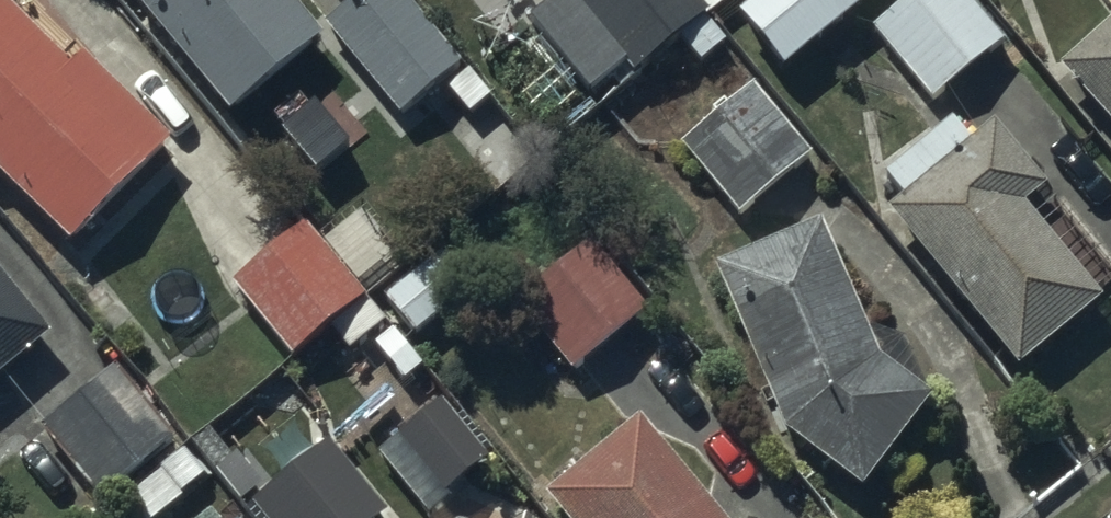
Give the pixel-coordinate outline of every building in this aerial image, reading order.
[(73,247),(173,147),(78,54),(68,64),(3,0),(0,0),(0,175),(73,247)] [(231,121),(323,45),(287,0),(129,0),(231,121)] [(327,28),(403,120),(462,71),(403,0),(360,0),(327,28)] [(527,23),(585,98),(623,68),(632,80),(680,42),(700,68),(727,46),(705,20),(689,0),(556,0),(527,23)] [(705,20),(731,0),(689,0),(705,20)] [(738,18),(783,74),(875,0),(760,0),(738,18)] [(966,0),(911,0),(870,34),(929,107),(1004,46),(966,0)] [(1061,69),(1110,126),(1110,26),(1061,69)] [(811,158),(750,89),(679,151),(739,220),(811,158)] [(904,200),(887,213),(1017,375),(1104,305),(1025,208),(1045,192),(992,126),(969,144),(954,125),(887,179),(904,200)] [(363,297),(306,229),(232,289),(293,364),(334,330),(352,353),(386,326),(368,303),(363,297)] [(818,230),(714,269),(782,437),(859,497),(930,403),(875,363),(818,230)] [(593,246),(516,306),(572,377),(648,316),(593,246)] [(385,300),(418,340),(473,294),(440,254),(385,300)] [(49,345),(0,283),(0,384),(49,345)] [(175,446),(120,374),(44,431),(99,504),(175,446)] [(491,463),(444,405),(380,458),(427,515),(491,463)] [(546,498),(563,517),(719,517),(640,421),(546,498)] [(329,446),(253,511),(259,517),(385,517),(388,515),(329,446)]
